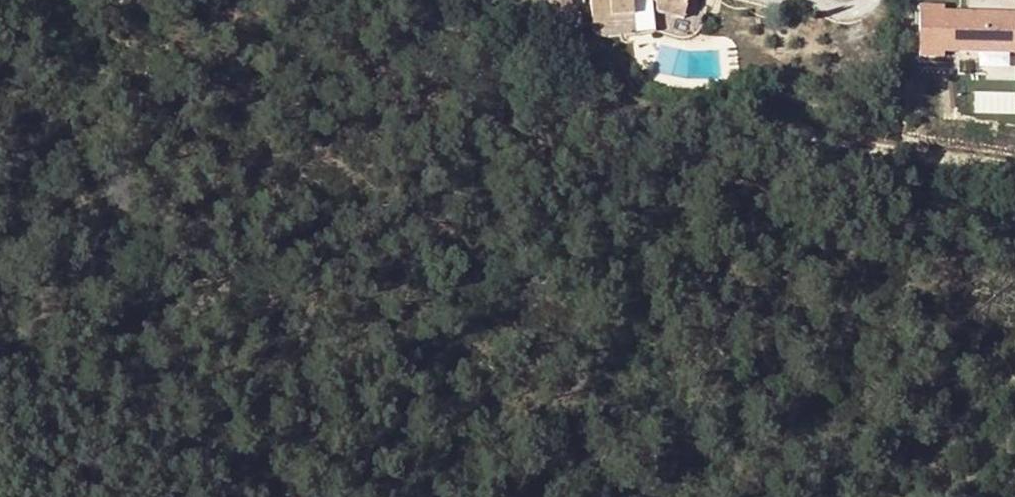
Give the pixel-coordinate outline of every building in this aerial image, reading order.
[(551,15),(572,13),(570,0),(550,0),(551,15)] [(592,19),(611,18),(634,15),(632,0),(590,0),(592,19)] [(658,11),(682,17),(687,0),(656,0),(658,11)] [(916,6),(916,56),(939,56),(939,51),(1014,52),(1014,15),(1012,12),(939,11),(939,6),(916,6)] [(611,18),(592,19),(593,26),(612,25),(611,18)]
